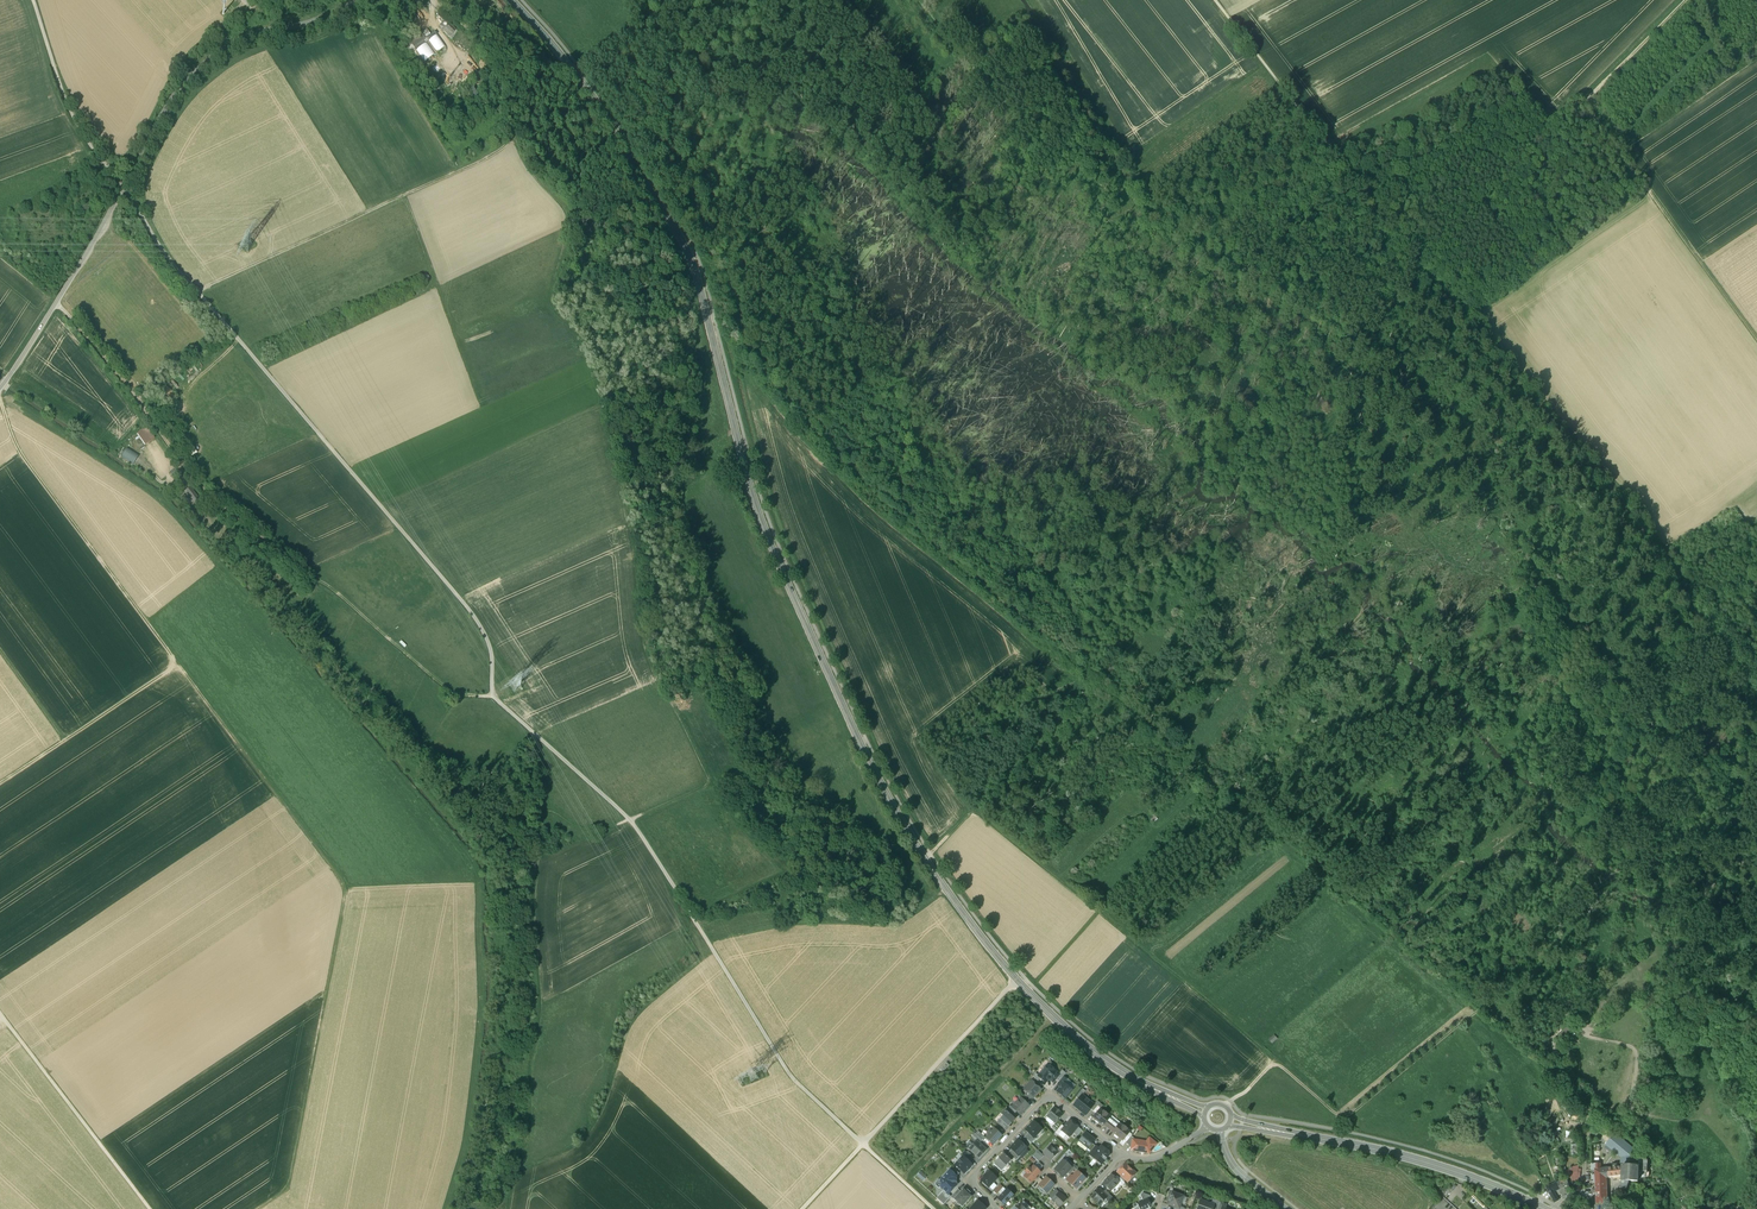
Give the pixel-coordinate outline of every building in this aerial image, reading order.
[(445,21),(439,26),(450,37),(457,29),(447,19),(445,21)] [(428,36),(439,51),(448,44),(437,30),(428,36)] [(154,437),(147,426),(137,433),(144,444),(154,437)] [(222,489),(228,483),(221,477),(216,482),(222,489)] [(194,491),(191,488),(186,492),(192,501),(197,497),(193,492),(194,491)] [(192,501),(186,492),(180,497),(197,516),(205,510),(198,503),(196,505),(192,501)] [(197,497),(192,501),(196,505),(198,503),(201,501),(197,497)] [(1571,1025),(1557,1039),(1562,1045),(1576,1030),(1571,1025)] [(1268,1039),(1271,1043),(1277,1038),(1273,1034),(1268,1039)] [(949,1065),(947,1062),(940,1069),(943,1072),(949,1065)] [(1059,1075),(1048,1065),(1042,1072),(1041,1072),(1038,1076),(1045,1081),(1046,1080),(1047,1079),(1048,1080),(1050,1080),(1053,1082),(1059,1075)] [(1063,1076),(1057,1085),(1060,1088),(1065,1082),(1067,1080),(1063,1076)] [(1042,1085),(1035,1078),(1032,1081),(1040,1088),(1042,1085)] [(1040,1088),(1032,1081),(1026,1087),(1027,1088),(1025,1090),(1027,1092),(1032,1097),(1041,1088),(1040,1088)] [(1073,1089),(1065,1082),(1060,1088),(1057,1091),(1065,1098),(1073,1089)] [(1082,1089),(1076,1097),(1078,1099),(1082,1095),(1085,1091),(1082,1089)] [(1078,1099),(1074,1105),(1080,1110),(1088,1100),(1082,1095),(1078,1099)] [(1029,1105),(1021,1098),(1020,1098),(1020,1099),(1019,1099),(1017,1101),(1017,1102),(1012,1107),(1016,1111),(1020,1115),(1029,1105)] [(1094,1105),(1088,1100),(1080,1110),(1085,1115),(1090,1109),(1094,1105)] [(1100,1103),(1097,1101),(1094,1105),(1090,1109),(1093,1111),(1100,1103)] [(1093,1111),(1096,1114),(1100,1109),(1103,1105),(1100,1103),(1093,1111)] [(1016,1111),(1012,1107),(1010,1105),(1008,1108),(1014,1114),(1016,1111)] [(1060,1111),(1056,1108),(1056,1109),(1053,1106),(1045,1116),(1055,1123),(1058,1120),(1062,1114),(1060,1112),(1060,1111)] [(1014,1114),(1008,1108),(1006,1111),(1013,1118),(1016,1116),(1014,1114)] [(1100,1109),(1096,1114),(1093,1117),(1103,1126),(1109,1119),(1111,1117),(1104,1111),(1103,1112),(1100,1109)] [(1006,1111),(1005,1111),(1001,1114),(1003,1116),(1001,1119),(1002,1121),(1000,1123),(1007,1130),(1009,1127),(1008,1126),(1014,1119),(1013,1118),(1006,1111)] [(1114,1122),(1109,1119),(1104,1125),(1108,1128),(1114,1122)] [(1063,1123),(1058,1120),(1055,1123),(1052,1128),(1056,1131),(1062,1125),(1063,1123)] [(1078,1126),(1070,1120),(1067,1123),(1068,1124),(1067,1124),(1064,1127),(1061,1131),(1062,1131),(1069,1137),(1078,1126)] [(1042,1129),(1034,1121),(1025,1130),(1028,1132),(1034,1138),(1034,1137),(1042,1129)] [(1114,1122),(1108,1128),(1113,1132),(1118,1125),(1114,1122)] [(1123,1127),(1119,1124),(1118,1125),(1113,1132),(1112,1132),(1122,1140),(1123,1141),(1127,1135),(1130,1132),(1126,1130),(1127,1129),(1124,1126),(1123,1127)] [(1056,1131),(1055,1133),(1058,1135),(1062,1131),(1061,1131),(1064,1127),(1062,1125),(1056,1131)] [(994,1127),(991,1130),(990,1129),(986,1132),(988,1134),(984,1137),(986,1138),(993,1145),(1003,1135),(994,1127)] [(984,1137),(978,1131),(976,1133),(982,1140),(983,1141),(986,1138),(984,1137)] [(1093,1137),(1086,1131),(1078,1140),(1088,1149),(1092,1143),(1096,1139),(1093,1137)] [(1034,1138),(1028,1132),(1024,1137),(1031,1144),(1035,1139),(1034,1137),(1034,1138)] [(976,1133),(973,1136),(980,1142),(982,1140),(976,1133)] [(1633,1148),(1615,1133),(1606,1144),(1605,1144),(1621,1157),(1621,1167),(1623,1167),(1630,1166),(1633,1148)] [(1127,1135),(1123,1141),(1122,1140),(1120,1143),(1123,1146),(1126,1143),(1130,1138),(1127,1135)] [(1130,1138),(1126,1143),(1129,1146),(1128,1147),(1131,1149),(1133,1140),(1134,1140),(1134,1139),(1131,1136),(1130,1138)] [(1134,1140),(1133,1140),(1131,1149),(1131,1150),(1149,1153),(1157,1144),(1149,1138),(1145,1143),(1139,1142),(1140,1141),(1134,1140)] [(1027,1147),(1018,1139),(1010,1148),(1012,1149),(1019,1156),(1027,1147)] [(986,1150),(977,1141),(969,1149),(979,1158),(986,1150)] [(1095,1146),(1092,1143),(1088,1149),(1086,1150),(1090,1153),(1095,1146)] [(1600,1144),(1591,1145),(1592,1164),(1601,1163),(1600,1144)] [(1050,1145),(1043,1153),(1047,1157),(1047,1156),(1048,1158),(1051,1161),(1058,1153),(1050,1145)] [(1090,1153),(1089,1154),(1093,1157),(1099,1149),(1095,1145),(1095,1146),(1090,1153)] [(1108,1151),(1102,1146),(1099,1149),(1093,1157),(1098,1161),(1097,1164),(1099,1165),(1102,1164),(1109,1156),(1108,1151)] [(1019,1156),(1012,1149),(1009,1153),(1014,1158),(1016,1160),(1020,1156),(1019,1156)] [(1038,1150),(1032,1156),(1038,1162),(1044,1156),(1038,1150)] [(973,1159),(965,1151),(962,1155),(963,1156),(970,1162),(973,1159)] [(1000,1157),(997,1160),(993,1164),(1001,1171),(1011,1160),(1006,1155),(1004,1153),(1000,1157)] [(1648,1160),(1639,1154),(1639,1165),(1638,1172),(1647,1172),(1648,1160)] [(970,1162),(963,1156),(959,1161),(960,1162),(956,1166),(964,1173),(972,1165),(970,1162)] [(1071,1167),(1063,1160),(1055,1169),(1059,1173),(1060,1174),(1063,1176),(1067,1172),(1071,1167)] [(1135,1174),(1125,1164),(1118,1171),(1128,1181),(1135,1174)] [(1613,1168),(1601,1169),(1601,1176),(1601,1177),(1606,1177),(1622,1176),(1622,1175),(1623,1167),(1621,1167),(1618,1167),(1618,1164),(1613,1164),(1613,1168)] [(1639,1165),(1630,1166),(1629,1181),(1638,1181),(1638,1172),(1639,1165)] [(1034,1166),(1031,1169),(1029,1168),(1026,1171),(1027,1173),(1024,1176),(1031,1182),(1040,1172),(1034,1166)] [(1071,1167),(1067,1172),(1069,1175),(1070,1174),(1075,1168),(1073,1166),(1071,1167)] [(1579,1168),(1566,1171),(1568,1177),(1580,1177),(1580,1173),(1578,1172),(1579,1168)] [(922,1180),(926,1176),(919,1170),(915,1174),(922,1180)] [(950,1170),(941,1180),(938,1180),(935,1183),(936,1185),(938,1188),(941,1188),(944,1190),(948,1194),(957,1184),(955,1182),(955,1178),(957,1176),(951,1171),(950,1170)] [(1069,1175),(1065,1179),(1072,1185),(1075,1188),(1077,1188),(1086,1178),(1081,1173),(1080,1174),(1079,1173),(1078,1172),(1076,1170),(1072,1174),(1069,1175)] [(989,1171),(987,1173),(986,1173),(983,1176),(984,1177),(981,1180),(982,1181),(982,1182),(983,1184),(985,1184),(989,1187),(997,1178),(989,1171)] [(1049,1178),(1046,1175),(1042,1179),(1037,1184),(1038,1185),(1047,1193),(1055,1184),(1051,1179),(1049,1178)] [(1111,1175),(1104,1183),(1111,1190),(1113,1187),(1115,1187),(1116,1186),(1116,1184),(1119,1181),(1115,1178),(1111,1175)] [(1125,1182),(1117,1175),(1115,1178),(1119,1181),(1122,1185),(1125,1182)] [(1039,1177),(1032,1185),(1035,1188),(1038,1185),(1037,1184),(1042,1179),(1039,1177)] [(1567,1178),(1557,1183),(1560,1189),(1563,1187),(1563,1186),(1569,1184),(1567,1178)] [(1629,1181),(1622,1181),(1620,1188),(1626,1189),(1629,1181)] [(1558,1200),(1554,1192),(1560,1189),(1557,1183),(1547,1188),(1555,1202),(1558,1200)] [(1011,1191),(1007,1187),(1005,1188),(1000,1194),(997,1198),(1001,1202),(1004,1204),(1005,1205),(1014,1194),(1011,1191)] [(961,1191),(953,1199),(956,1201),(956,1202),(959,1205),(959,1204),(962,1207),(972,1196),(969,1194),(971,1193),(967,1189),(966,1191),(963,1188),(961,1191)] [(951,1196),(953,1199),(961,1191),(958,1189),(951,1196)] [(1056,1189),(1049,1196),(1052,1200),(1059,1192),(1056,1189)] [(1099,1189),(1092,1197),(1100,1204),(1106,1198),(1107,1197),(1103,1193),(1099,1189)] [(944,1190),(937,1198),(944,1204),(951,1196),(948,1194),(944,1190)] [(1113,1197),(1105,1190),(1103,1193),(1107,1197),(1106,1198),(1109,1201),(1113,1197)] [(1184,1196),(1171,1191),(1169,1197),(1168,1197),(1167,1200),(1168,1201),(1167,1204),(1174,1206),(1179,1208),(1180,1206),(1184,1196)] [(1607,1200),(1607,1191),(1602,1191),(1596,1191),(1597,1203),(1608,1203),(1608,1200),(1607,1200)] [(1067,1199),(1059,1192),(1052,1200),(1060,1207),(1067,1199)] [(1150,1195),(1143,1193),(1141,1195),(1143,1201),(1148,1198),(1149,1200),(1150,1195)] [(1137,1204),(1138,1205),(1134,1207),(1135,1208),(1147,1208),(1150,1207),(1149,1205),(1151,1205),(1149,1200),(1148,1198),(1143,1201),(1137,1204)] [(1201,1199),(1197,1208),(1212,1208),(1213,1208),(1214,1204),(1211,1203),(1201,1199)] [(1213,1199),(1211,1203),(1214,1204),(1213,1208),(1214,1208),(1218,1208),(1220,1201),(1213,1199)] [(978,1200),(970,1208),(985,1208),(986,1208),(978,1200)] [(1023,1200),(1020,1203),(1026,1208),(1030,1208),(1032,1207),(1023,1200)]
